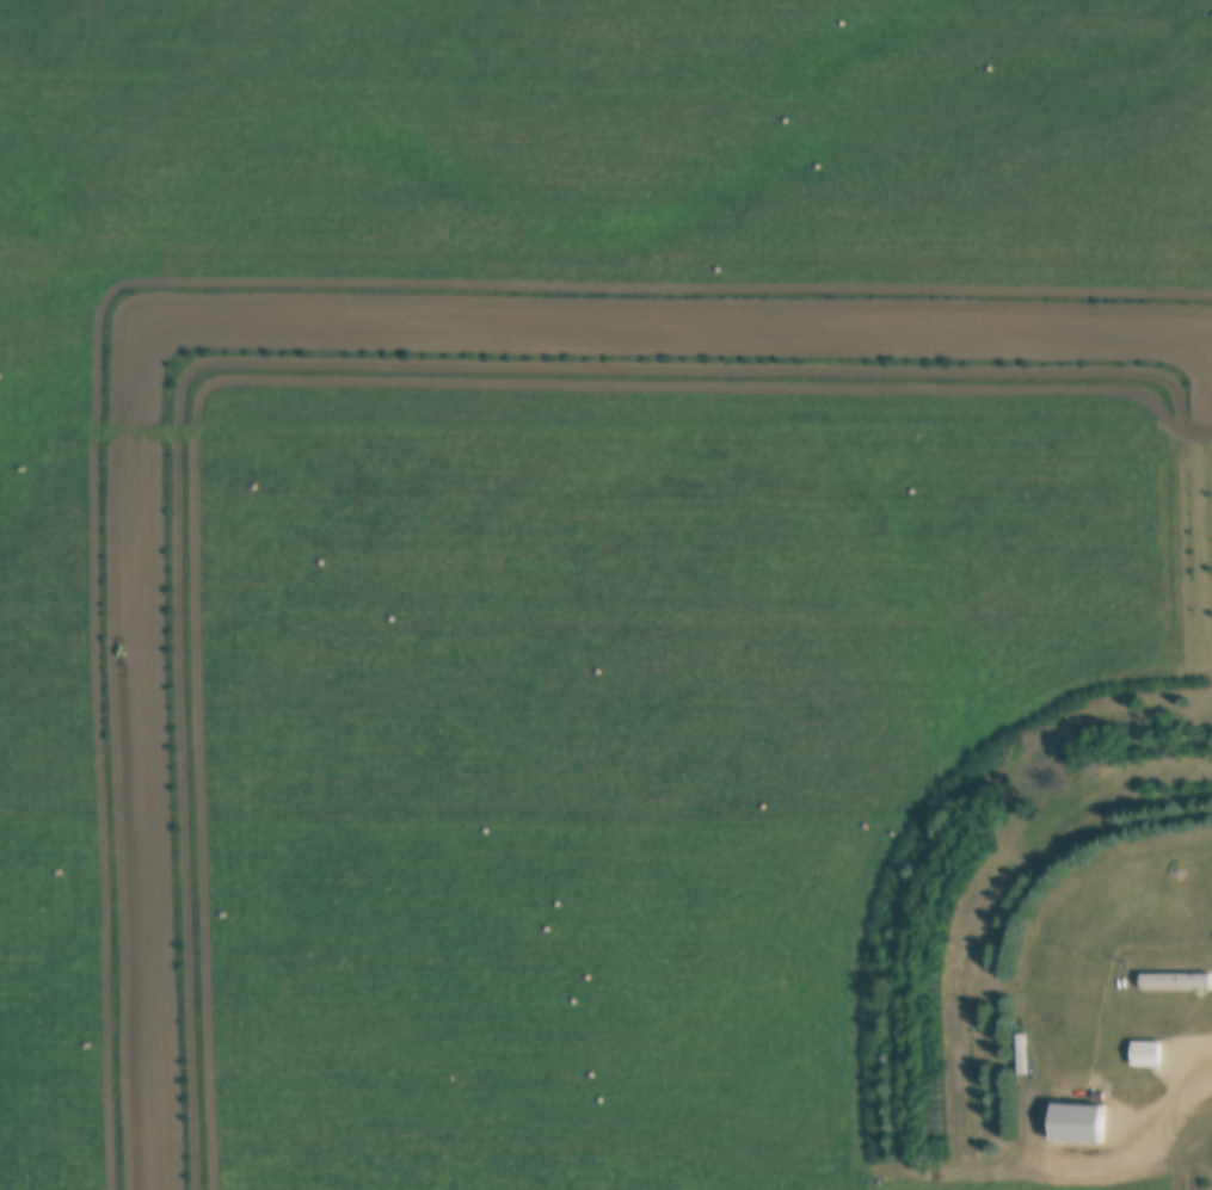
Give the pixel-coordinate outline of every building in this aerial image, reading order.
[(1211,991),(1211,975),(1148,975),(1148,1001),(1169,1001),(1169,991),(1211,991)] [(1169,1043),(1139,1043),(1139,1067),(1169,1067),(1169,1043)]
